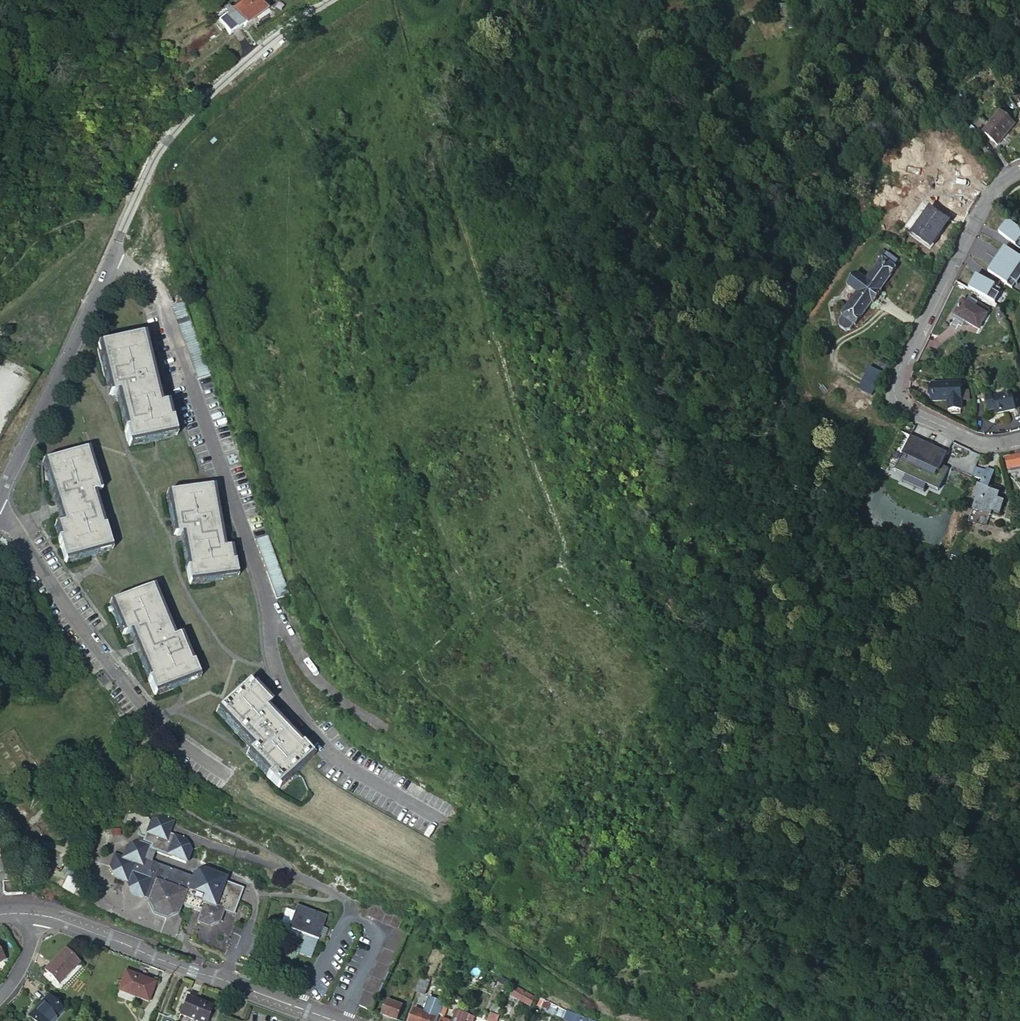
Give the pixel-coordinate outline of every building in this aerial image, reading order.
[(266,10),(260,3),(264,0),(245,0),(232,10),(230,8),(227,10),(229,13),(219,20),(230,34),(244,23),(246,25),(266,10)] [(984,133),(998,145),(1015,125),(1000,113),(984,133)] [(929,246),(947,221),(929,208),(912,233),(929,246)] [(1019,249),(1019,231),(1005,220),(996,232),(1019,249)] [(1008,284),(1019,261),(1003,252),(992,271),(1002,276),(1000,280),(1008,284)] [(846,287),(856,294),(835,324),(849,333),(853,327),(854,328),(870,304),(872,306),(880,294),(878,293),(895,269),(881,259),(864,283),(854,276),(846,287)] [(967,288),(994,302),(1001,288),(973,274),(967,288)] [(978,329),(986,313),(975,307),(978,302),(968,297),(966,301),(962,299),(953,315),(978,329)] [(169,421),(165,404),(158,406),(142,336),(101,349),(112,399),(120,397),(128,433),(125,434),(129,448),(176,437),(172,420),(169,421)] [(873,394),(881,372),(867,366),(858,389),(873,394)] [(960,410),(959,384),(932,384),(932,401),(947,401),(947,410),(960,410)] [(960,390),(962,401),(970,400),(968,389),(960,390)] [(1010,392),(983,399),(988,415),(1014,408),(1010,392)] [(930,457),(942,458),(945,449),(927,446),(928,441),(919,440),(918,444),(905,442),(904,452),(930,457)] [(57,540),(64,561),(111,548),(105,526),(102,527),(92,493),(99,491),(86,450),(45,462),(63,524),(56,526),(60,539),(57,540)] [(1019,469),(1019,457),(1005,461),(1007,472),(1015,470),(1019,469)] [(1000,489),(989,485),(993,471),(987,468),(986,470),(982,480),(982,482),(979,481),(973,496),(976,497),(972,509),(990,515),(992,510),(999,513),(1003,501),(997,499),(1000,489)] [(975,478),(982,480),(986,470),(979,468),(975,478)] [(945,469),(942,475),(955,481),(958,475),(945,469)] [(213,487),(170,494),(177,535),(184,534),(190,569),(186,569),(189,583),(237,575),(235,561),(232,562),(230,548),(223,549),(213,487)] [(952,550),(950,558),(961,561),(963,553),(952,550)] [(147,680),(153,694),(199,675),(193,662),(190,663),(179,635),(172,638),(151,587),(112,604),(124,634),(131,632),(150,679),(147,680)] [(248,681),(217,711),(253,748),(248,753),(268,774),(266,776),(279,789),(314,755),(301,743),(299,745),(264,708),(269,703),(248,681)] [(147,900),(146,901),(152,914),(165,918),(178,913),(181,905),(199,911),(195,923),(207,928),(220,923),(224,912),(234,915),(244,888),(226,881),(227,877),(205,868),(193,874),(192,876),(152,861),(155,851),(186,862),(191,850),(186,839),(169,832),(173,820),(161,815),(149,820),(148,816),(127,809),(123,821),(134,825),(139,836),(138,841),(126,846),(122,857),(113,854),(109,866),(113,878),(125,882),(130,893),(147,900)] [(372,1011),(407,933),(398,929),(404,916),(373,901),(367,914),(395,927),(359,1005),(372,1011)] [(296,940),(299,932),(306,935),(299,953),(311,957),(319,935),(323,927),(327,916),(297,904),(295,909),(287,906),(277,933),(296,940)] [(44,970),(58,984),(79,962),(65,949),(44,970)] [(148,1001),(155,983),(125,971),(119,987),(137,994),(137,996),(148,1001)] [(420,976),(415,991),(424,994),(429,980),(420,976)] [(508,987),(511,981),(500,976),(498,982),(508,987)] [(513,982),(508,994),(530,1005),(535,996),(516,987),(517,984),(513,982)] [(62,1010),(47,995),(40,1003),(42,1005),(30,1017),(34,1020),(51,1020),(62,1010)] [(439,1014),(441,1006),(443,1001),(429,996),(424,1012),(414,1008),(409,1020),(436,1020),(439,1014)] [(196,1020),(206,1020),(211,1007),(187,997),(180,1015),(196,1020)] [(546,1000),(541,998),(536,1012),(541,1014),(543,1010),(546,1000)] [(387,1000),(382,1015),(397,1020),(403,1005),(387,1000)] [(567,1010),(546,1000),(543,1010),(563,1019),(567,1010)] [(28,1015),(30,1017),(42,1005),(40,1003),(28,1015)] [(240,1006),(233,1003),(230,1011),(237,1014),(240,1006)] [(502,1007),(494,1003),(487,1020),(489,1020),(497,1020),(502,1007)] [(444,1007),(441,1015),(447,1017),(450,1009),(444,1007)] [(468,1016),(469,1014),(456,1010),(452,1020),(467,1020),(468,1016)] [(568,1020),(572,1020),(575,1013),(567,1010),(563,1019),(568,1020)] [(575,1013),(572,1020),(596,1020),(575,1013)]
